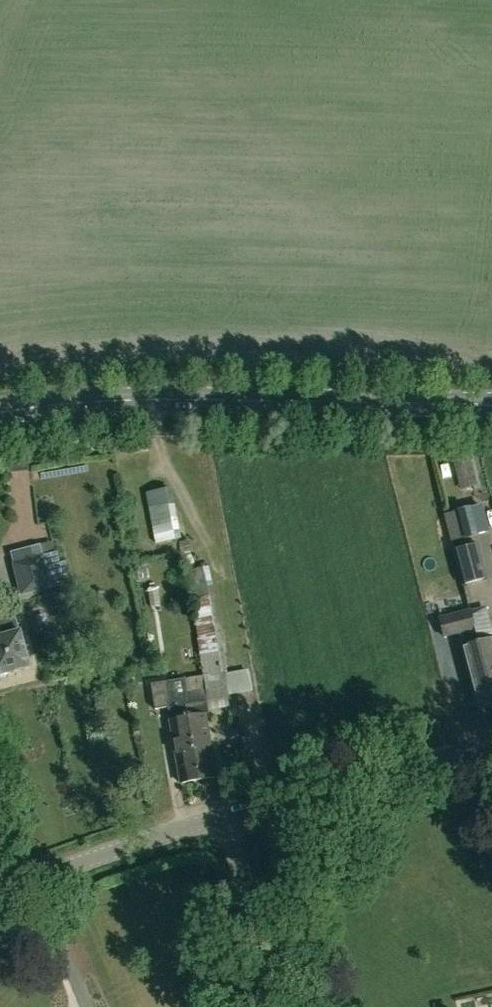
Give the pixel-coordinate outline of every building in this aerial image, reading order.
[(472,473),(487,471),(484,449),(468,451),(472,473)] [(157,481),(163,531),(183,529),(177,478),(157,481)] [(461,584),(485,578),(476,545),(453,551),(461,584)] [(62,584),(54,553),(11,563),(20,594),(62,584)] [(186,693),(183,694),(186,711),(208,708),(207,702),(228,699),(227,694),(251,690),(248,672),(223,676),(211,595),(213,595),(209,569),(188,572),(188,575),(196,627),(195,628),(205,691),(186,693)] [(159,575),(163,594),(172,592),(168,573),(159,575)] [(444,637),(474,630),(469,610),(439,618),(444,637)] [(3,677),(5,673),(28,667),(18,631),(13,612),(0,615),(0,678),(3,677)] [(477,642),(491,698),(491,638),(477,642)] [(476,708),(491,704),(491,698),(477,642),(461,646),(476,708)] [(166,682),(151,684),(154,709),(167,708),(170,707),(170,713),(186,711),(183,694),(186,693),(184,679),(166,682)] [(170,707),(167,708),(169,721),(180,783),(198,780),(197,778),(192,747),(187,718),(186,711),(170,713),(170,707)] [(208,708),(186,711),(187,718),(192,747),(197,778),(198,780),(215,777),(205,715),(209,715),(208,708)]
